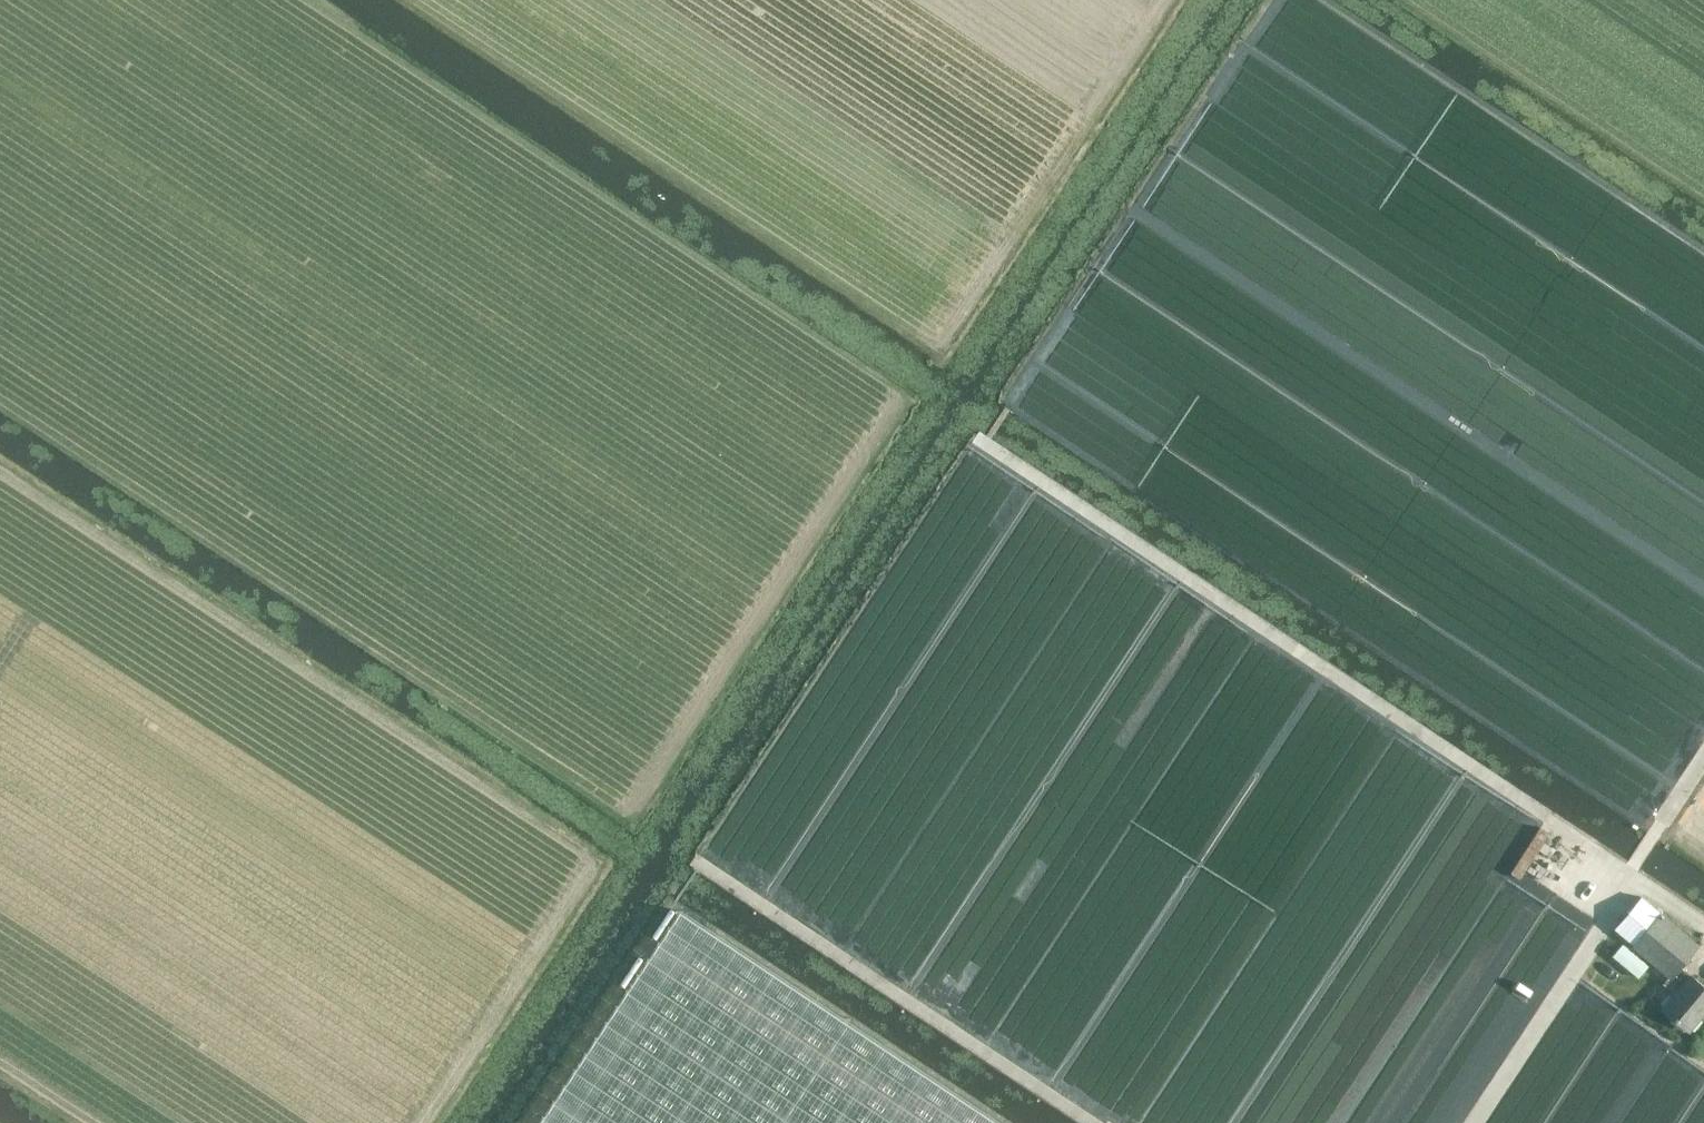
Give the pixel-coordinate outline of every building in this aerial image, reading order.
[(1660,912),(1640,898),(1615,930),(1632,945),(1668,976),(1663,982),(1674,991),(1661,1007),(1688,1030),(1703,1011),(1703,985),(1689,973),(1680,966),(1700,943),(1660,912)] [(538,1122),(1001,1122),(680,910),(538,1122)] [(951,938),(947,936),(818,935),(900,964),(899,980),(915,980),(920,982),(922,974),(917,972),(924,952),(930,954),(945,954),(951,938)]
